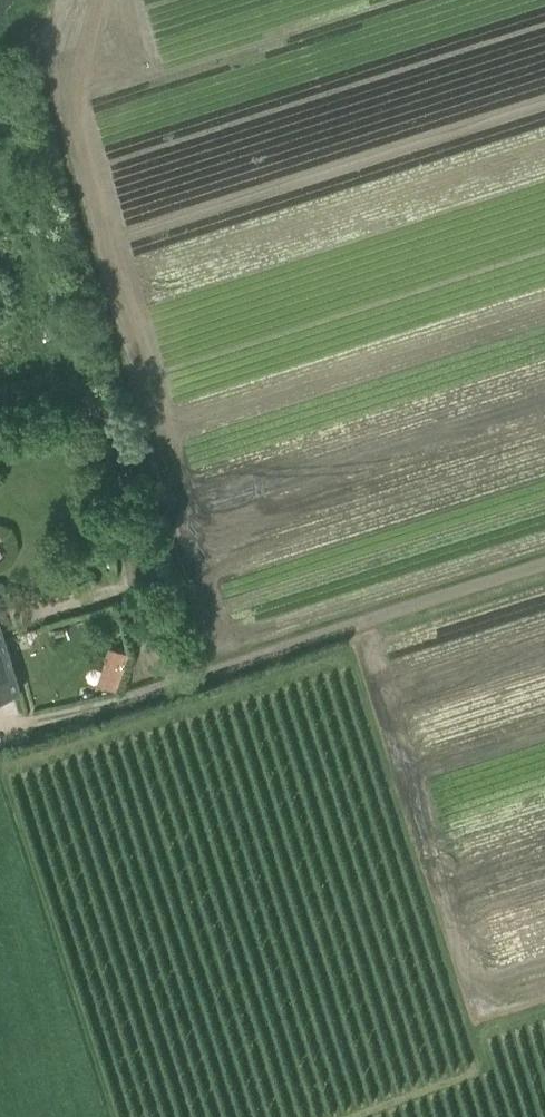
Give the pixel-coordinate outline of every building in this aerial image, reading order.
[(22,690),(6,636),(0,638),(0,697),(22,690)] [(110,644),(97,682),(116,688),(128,650),(110,644)]
